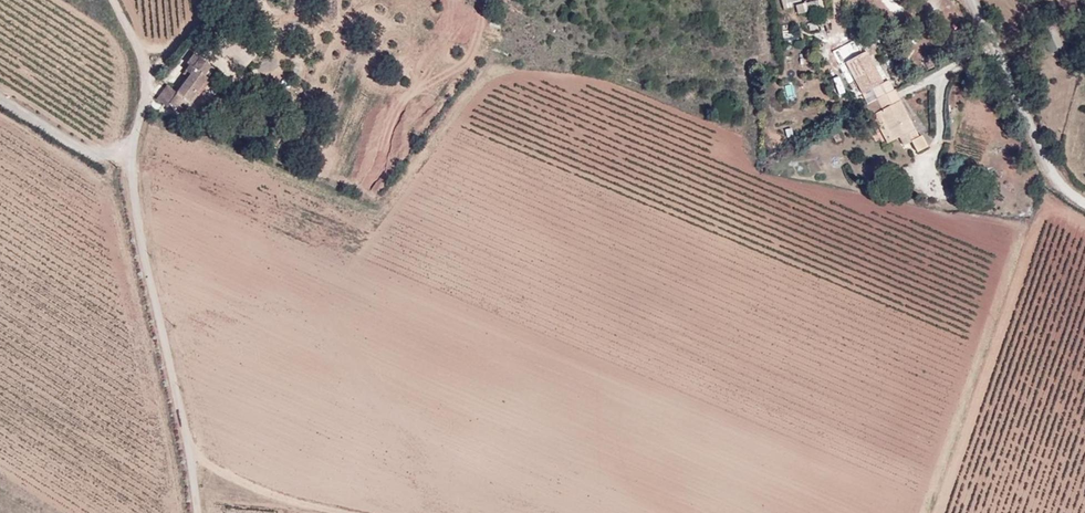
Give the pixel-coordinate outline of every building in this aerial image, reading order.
[(787,6),(800,3),(803,11),(827,5),(826,0),(785,0),(787,6)] [(1045,32),(1052,50),(1065,45),(1058,28),(1045,32)] [(243,56),(227,45),(221,53),(238,64),(243,56)] [(883,91),(901,81),(900,78),(896,79),(880,46),(864,53),(860,46),(844,54),(847,61),(854,58),(869,90),(880,85),(883,91)] [(175,89),(186,96),(179,108),(181,110),(207,75),(207,76),(215,66),(191,50),(184,60),(192,66),(175,89)] [(164,81),(155,95),(166,99),(174,88),(164,81)] [(901,81),(883,91),(890,105),(872,114),(877,124),(881,122),(891,143),(907,134),(914,131),(918,140),(928,135),(901,81)] [(166,99),(155,95),(154,95),(166,103),(168,101),(179,108),(186,96),(175,89),(174,88),(166,99)] [(907,134),(912,143),(918,140),(914,131),(907,134)]
